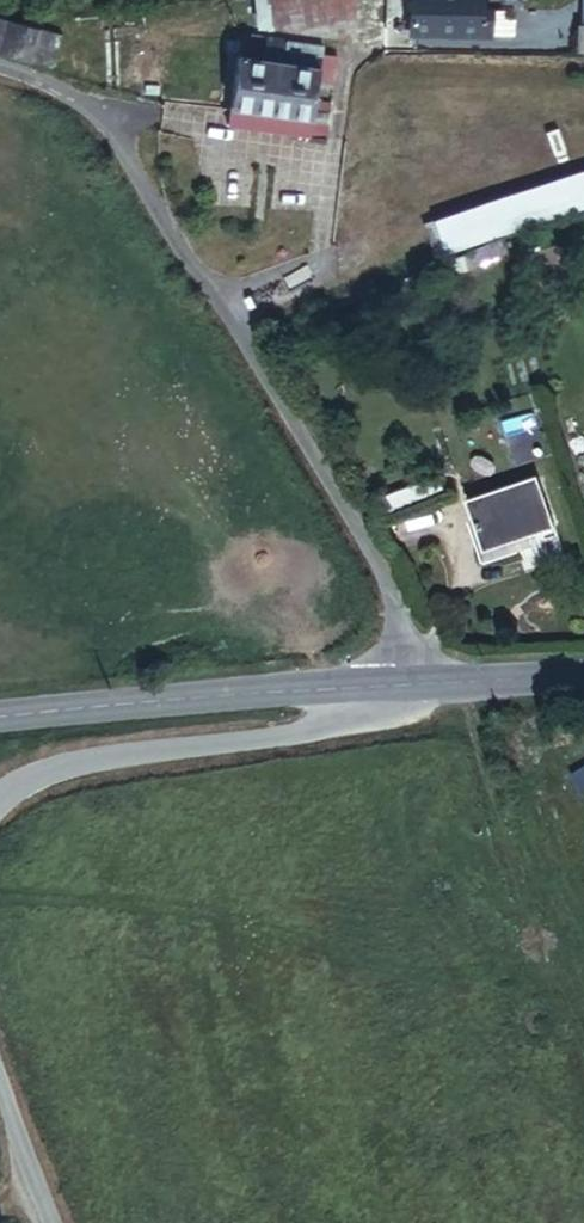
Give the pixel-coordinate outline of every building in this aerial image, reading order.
[(346,22),(347,0),(261,0),(260,15),(346,22)] [(489,35),(490,8),(490,0),(421,0),(421,40),(489,40),(489,35)] [(489,35),(509,36),(509,8),(490,8),(489,35)] [(53,68),(62,37),(47,33),(48,28),(0,15),(0,54),(53,68)] [(577,21),(574,51),(583,52),(583,22),(577,21)] [(232,123),(333,131),(336,91),(324,90),(325,68),(334,69),(336,41),(326,41),(327,32),(240,26),(239,33),(238,44),(232,123)] [(224,43),(238,44),(239,33),(225,32),(224,43)] [(446,251),(583,201),(583,166),(435,220),(446,251)] [(481,262),(507,251),(500,236),(475,247),(481,262)] [(483,546),(550,524),(535,476),(470,497),(483,546)]
